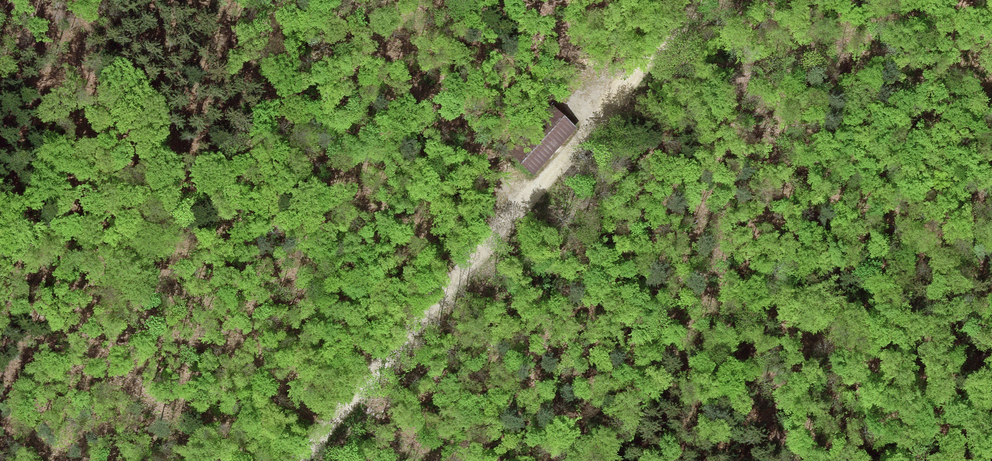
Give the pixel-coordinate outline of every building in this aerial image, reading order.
[(535,174),(576,127),(559,110),(514,157),(535,174)]
